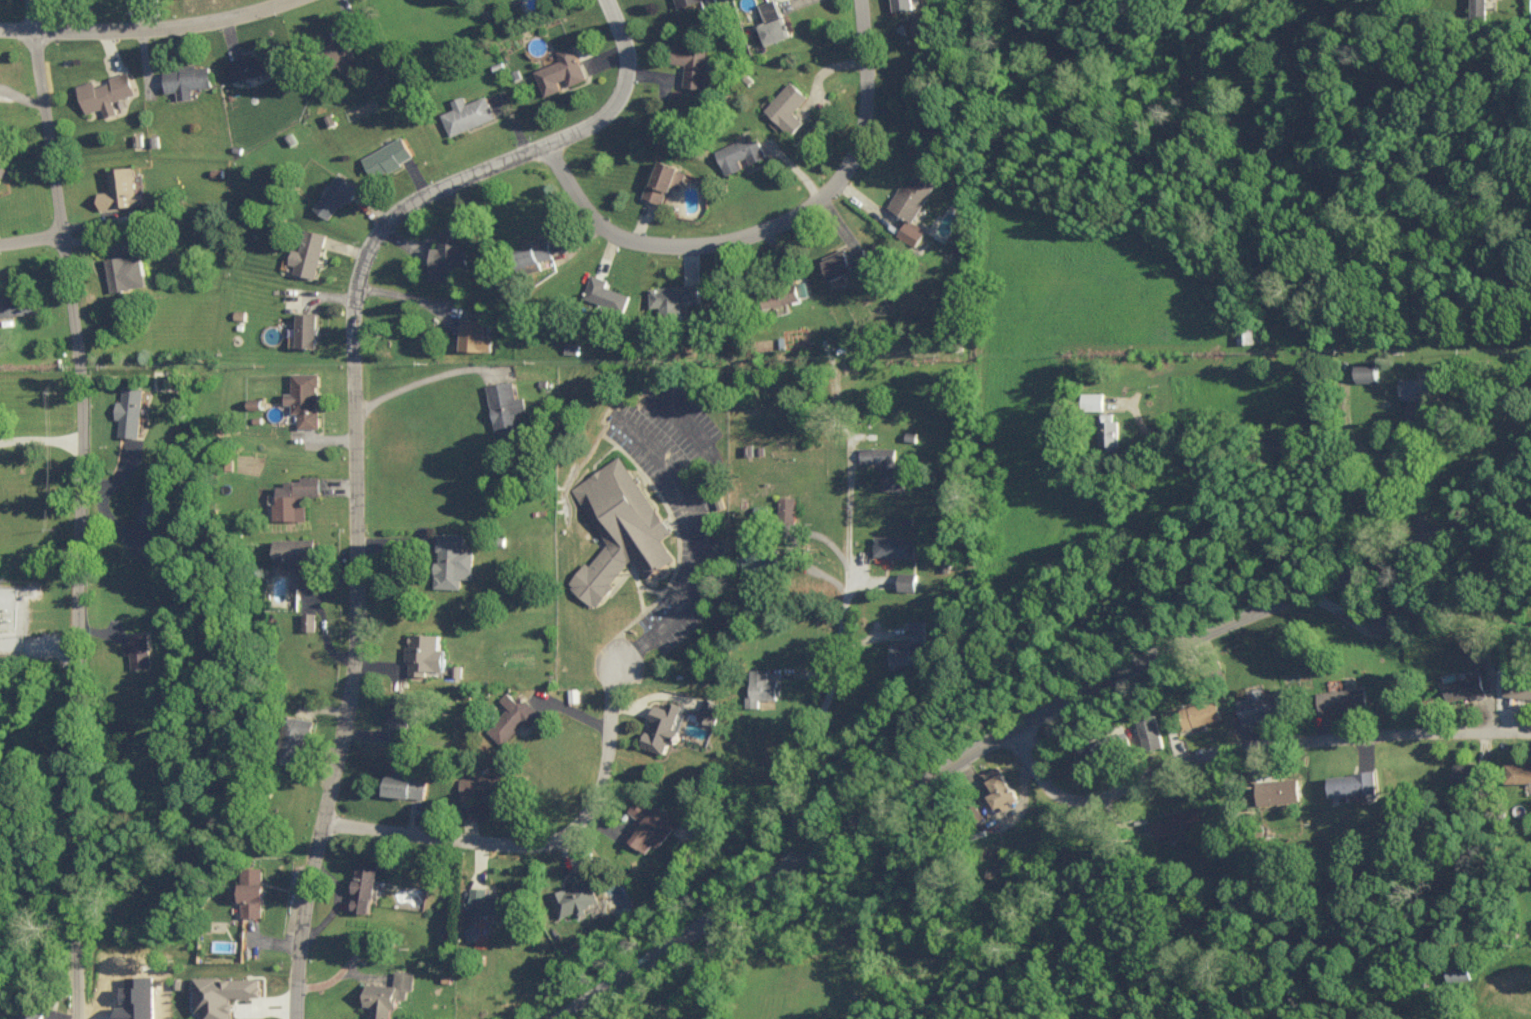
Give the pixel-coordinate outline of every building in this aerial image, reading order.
[(781,0),(769,0),(761,2),(768,24),(754,28),(759,44),(791,35),(781,0)] [(900,8),(899,0),(919,0),(919,6),(900,8)] [(1473,18),(1488,18),(1488,0),(1473,0),(1473,18)] [(355,67),(351,37),(334,39),(338,70),(355,67)] [(668,58),(684,62),(679,84),(703,89),(711,48),(672,39),(668,58)] [(528,65),(554,54),(552,50),(572,41),(587,77),(570,84),(562,76),(554,77),(563,89),(542,98),(528,65)] [(228,60),(234,80),(278,69),(272,48),(228,60)] [(159,67),(211,62),(213,86),(192,88),(193,96),(178,97),(178,91),(162,92),(159,67)] [(76,85),(94,79),(97,85),(107,82),(105,74),(127,67),(136,93),(114,100),(120,110),(106,114),(103,106),(85,112),(76,85)] [(762,108),(790,76),(812,95),(808,121),(799,133),(783,127),(762,108)] [(444,115),(460,109),(455,96),(463,94),(467,100),(487,92),(496,116),(451,134),(444,115)] [(715,146),(726,174),(744,166),(740,157),(747,154),(749,162),(766,155),(756,130),(715,146)] [(359,156),(402,131),(415,152),(403,168),(375,184),(359,156)] [(643,194),(662,203),(668,190),(674,190),(674,186),(681,186),(689,168),(660,155),(643,194)] [(4,177),(10,165),(0,161),(0,175),(4,177)] [(97,191),(99,209),(120,207),(121,213),(148,210),(146,187),(137,188),(135,166),(109,169),(112,189),(97,191)] [(888,206),(913,221),(938,178),(918,167),(908,185),(902,182),(888,206)] [(313,207),(339,169),(361,184),(351,199),(346,195),(330,218),(313,207)] [(919,246),(926,227),(905,220),(898,238),(919,246)] [(294,271),(315,277),(328,233),(305,227),(299,248),(291,246),(287,261),(296,263),(294,271)] [(432,279),(453,279),(453,269),(470,269),(471,248),(463,247),(463,238),(441,237),(441,243),(433,243),(432,279)] [(524,245),(550,238),(555,256),(528,263),(524,245)] [(819,253),(833,283),(861,270),(857,262),(871,255),(866,244),(854,250),(848,238),(819,253)] [(107,256),(112,292),(150,286),(145,255),(130,258),(129,253),(107,256)] [(590,273),(609,280),(607,286),(631,293),(623,316),(580,301),(590,273)] [(810,295),(805,278),(766,289),(771,306),(810,295)] [(650,286),(651,308),(703,305),(702,283),(650,286)] [(10,290),(0,291),(0,316),(37,311),(34,292),(11,295),(10,290)] [(297,345),(318,345),(319,310),(297,309),(297,345)] [(490,349),(460,346),(462,317),(485,319),(483,335),(491,338),(490,349)] [(1240,342),(1254,342),(1254,327),(1240,327),(1240,342)] [(579,341),(565,341),(565,352),(579,353),(579,341)] [(1383,360),(1362,359),(1361,380),(1383,381),(1383,360)] [(288,409),(288,415),(297,416),(297,428),(322,429),(323,406),(318,406),(318,405),(322,405),(323,389),(320,387),(321,367),(289,366),(288,387),(281,387),(280,409),(288,409)] [(1404,399),(1434,398),(1433,376),(1404,377),(1404,399)] [(488,384),(515,379),(519,398),(525,397),(533,442),(500,448),(488,384)] [(119,434),(144,437),(149,388),(126,386),(125,400),(118,399),(116,419),(121,420),(119,434)] [(1104,408),(1104,391),(1085,392),(1086,408),(1104,408)] [(1120,445),(1119,418),(1110,419),(1109,412),(1101,412),(1102,445),(1120,445)] [(859,446),(907,446),(906,491),(878,491),(879,461),(859,461),(859,446)] [(566,580),(595,606),(622,586),(620,583),(631,574),(642,588),(682,558),(666,536),(673,531),(617,455),(572,488),(607,545),(566,580)] [(273,519),(309,519),(308,501),(303,501),(303,494),(324,494),(323,473),(303,473),(304,480),(286,480),(286,484),(279,485),(279,502),(273,502),(273,519)] [(780,496),(780,515),(796,514),(796,496),(780,496)] [(475,549),(464,549),(464,532),(438,531),(437,587),(462,588),(463,577),(474,577),(475,549)] [(271,536),(311,535),(319,556),(319,589),(296,589),(296,567),(272,568),(271,536)] [(876,535),(915,535),(915,555),(876,555),(876,535)] [(745,573),(779,571),(778,544),(744,546),(745,573)] [(916,589),(917,572),(899,571),(898,589),(916,589)] [(315,629),(316,611),(303,611),(302,629),(315,629)] [(888,640),(907,639),(906,617),(924,616),(925,641),(915,641),(916,662),(889,664),(888,640)] [(411,633),(440,631),(442,645),(448,647),(446,667),(425,666),(424,673),(412,672),(413,658),(406,658),(407,642),(412,644),(411,633)] [(129,633),(148,632),(150,665),(135,665),(134,651),(123,651),(122,640),(129,640),(129,633)] [(745,705),(745,694),(750,694),(750,667),(768,667),(768,679),(776,679),(776,685),(781,685),(781,694),(778,694),(778,699),(760,698),(760,705),(745,705)] [(1486,695),(1482,673),(1444,681),(1448,702),(1486,695)] [(1530,698),(1530,678),(1509,673),(1505,692),(1530,698)] [(493,729),(503,739),(523,719),(532,723),(543,711),(514,682),(498,698),(511,711),(493,729)] [(1326,690),(1328,711),(1369,707),(1367,686),(1326,690)] [(1249,689),(1250,698),(1240,699),(1243,721),(1284,715),(1280,691),(1264,693),(1263,687),(1249,689)] [(699,719),(717,723),(722,700),(704,696),(699,719)] [(1186,728),(1223,719),(1218,698),(1181,707),(1186,728)] [(391,741),(404,740),(403,723),(419,723),(418,700),(390,700),(391,741)] [(649,743),(665,749),(669,738),(679,742),(685,726),(675,723),(682,704),(670,700),(668,706),(655,701),(649,716),(658,719),(649,743)] [(1139,716),(1144,753),(1162,750),(1157,714),(1139,716)] [(314,720),(291,715),(281,760),(297,764),(303,734),(310,736),(314,720)] [(1455,782),(1478,783),(1479,763),(1456,762),(1455,782)] [(1508,762),(1508,782),(1530,781),(1530,762),(1508,762)] [(991,795),(998,807),(1002,805),(1004,810),(1011,806),(1009,802),(1018,797),(1001,764),(986,772),(997,792),(991,795)] [(457,778),(462,797),(511,785),(507,766),(457,778)] [(1332,795),(1378,792),(1378,771),(1331,774),(1332,795)] [(387,774),(426,779),(424,798),(384,793),(387,774)] [(1297,777),(1270,778),(1271,801),(1298,800),(1297,777)] [(632,840),(644,852),(655,840),(660,846),(685,819),(667,803),(659,812),(653,807),(639,822),(647,825),(632,840)] [(354,911),(375,912),(379,858),(357,857),(354,911)] [(242,864),(261,864),(261,881),(265,881),(265,901),(261,901),(261,915),(241,915),(242,897),(232,897),(232,887),(242,887),(242,864)] [(552,893),(565,887),(569,889),(575,887),(569,875),(584,868),(597,899),(585,904),(588,911),(582,913),(579,906),(561,914),(552,893)] [(468,918),(483,919),(484,914),(519,916),(520,896),(488,894),(487,887),(471,886),(468,918)] [(361,1004),(374,1005),(373,1018),(388,1018),(389,1008),(406,1009),(408,988),(413,989),(415,970),(396,968),(395,983),(362,980),(361,1004)] [(204,1018),(235,1018),(234,998),(263,998),(263,971),(193,972),(193,1009),(204,1009),(204,1018)] [(43,1011),(16,1003),(11,1018),(41,1018),(43,1011)]
